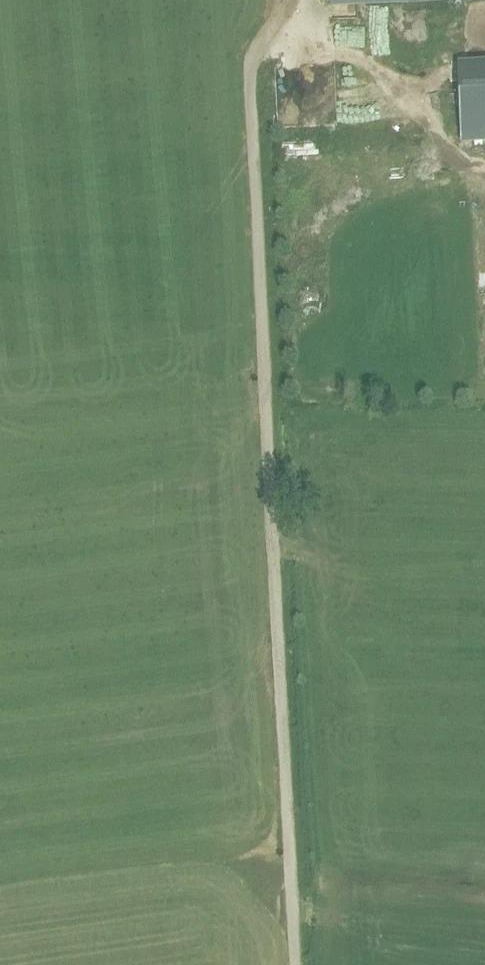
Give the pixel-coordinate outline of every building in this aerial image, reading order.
[(484,4),(484,0),(330,0),(331,11),(484,4)] [(484,136),(484,80),(457,81),(460,137),(484,136)]
